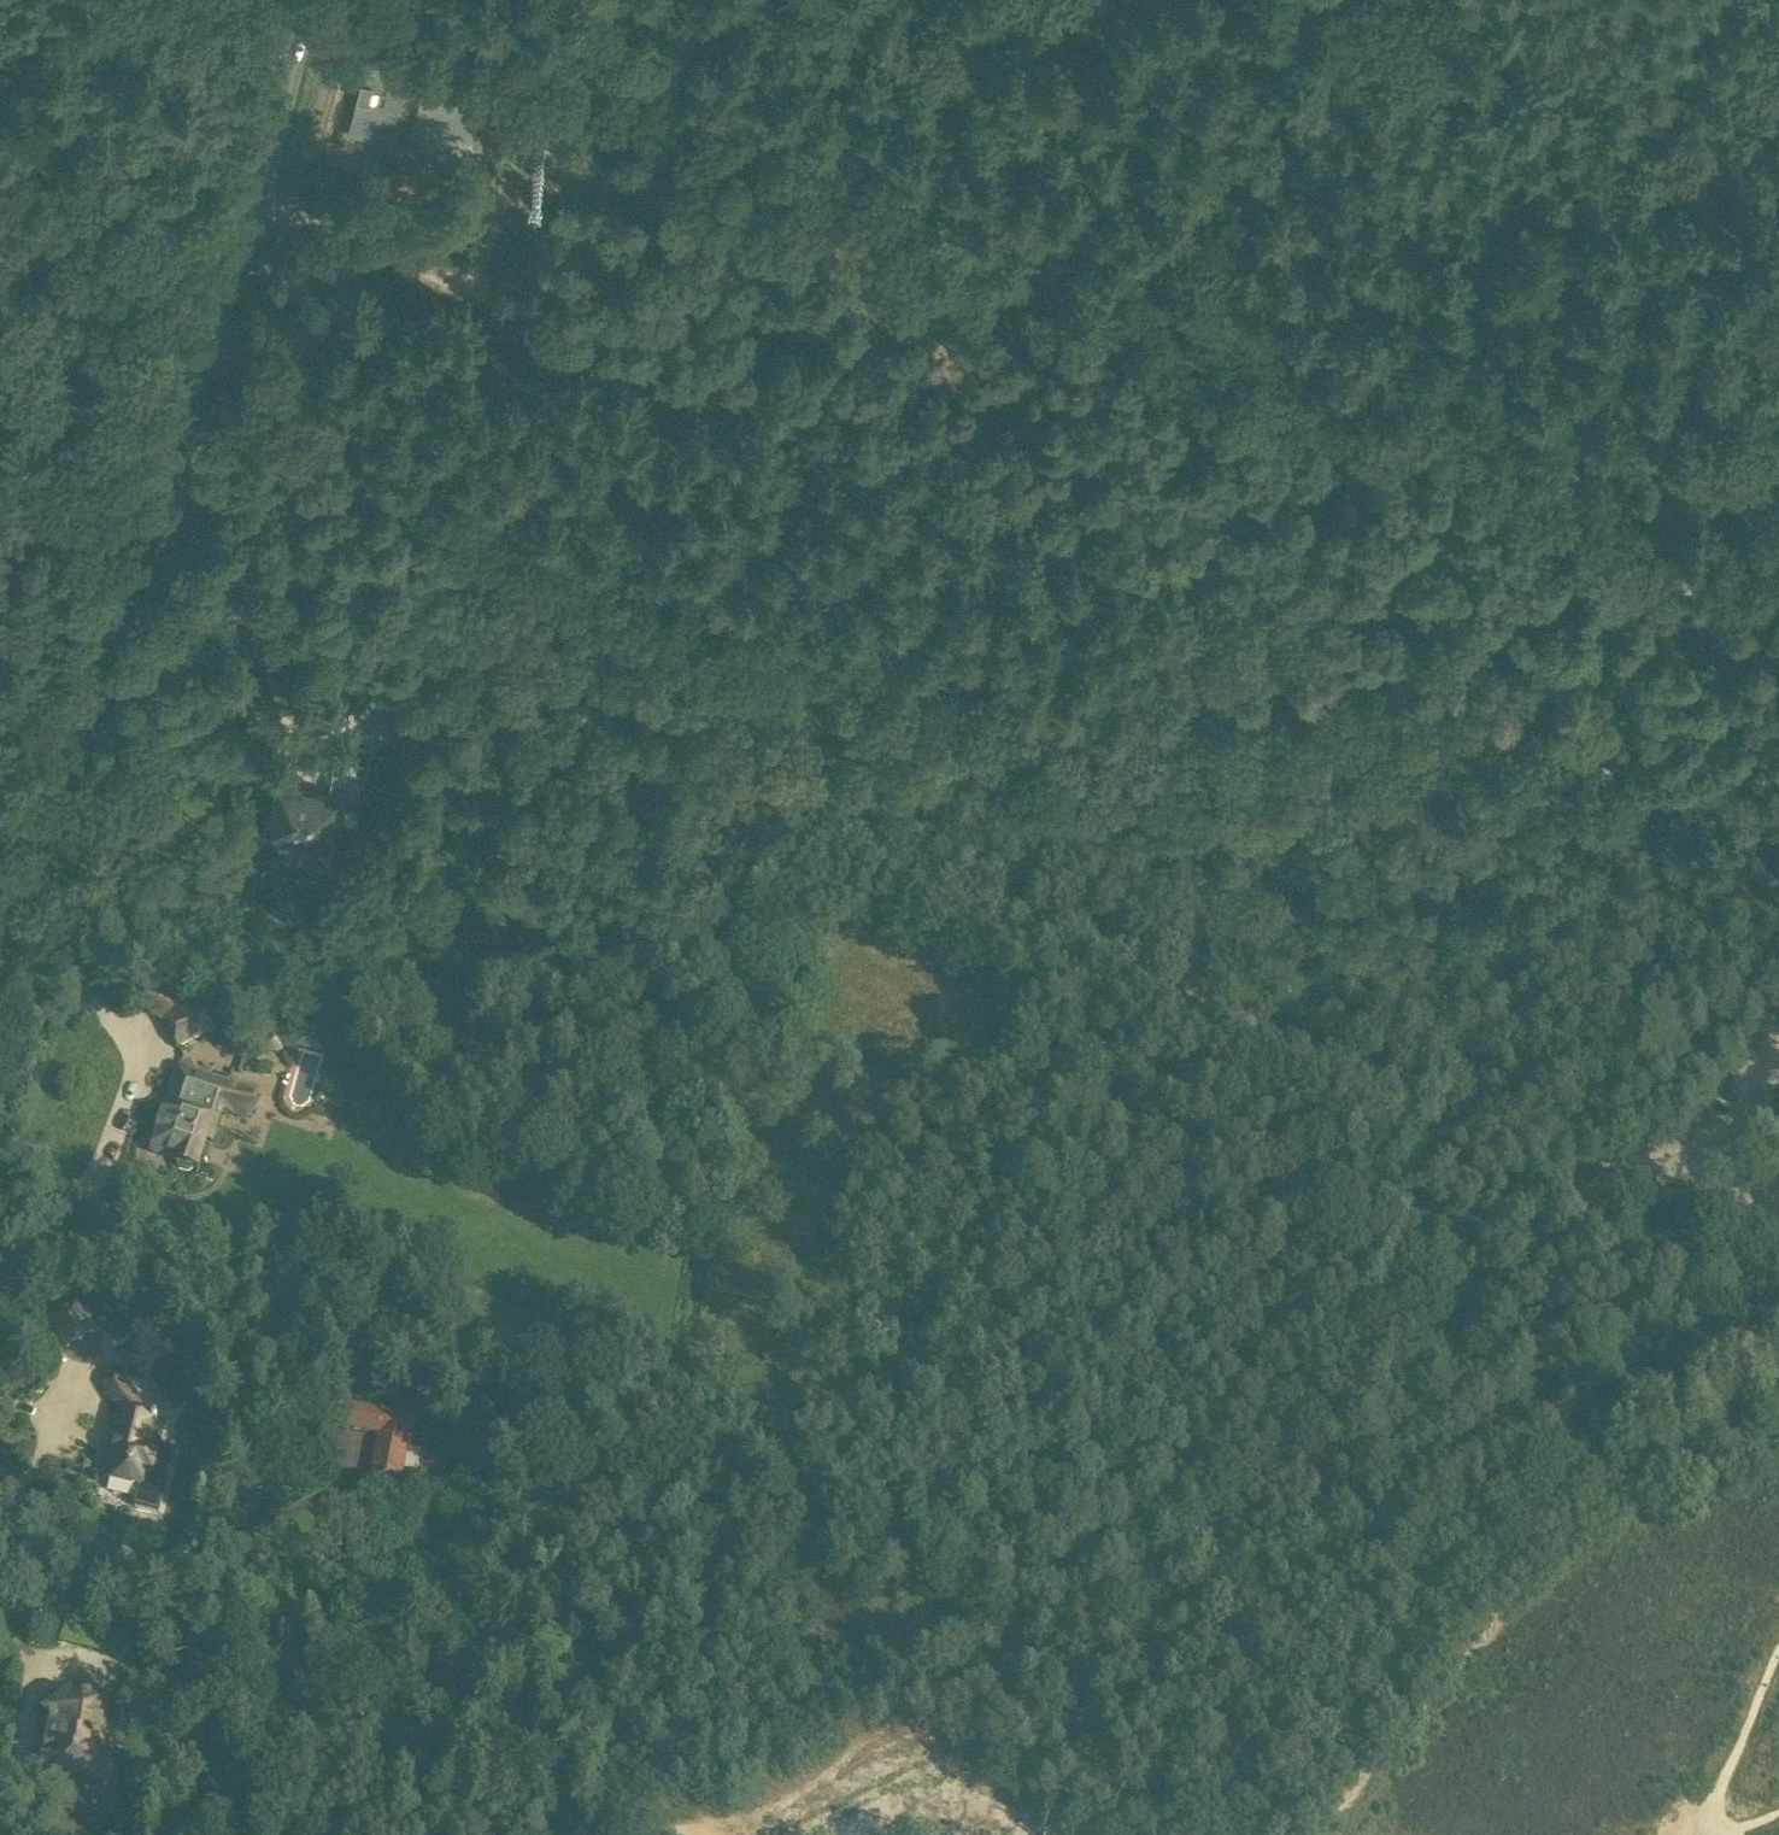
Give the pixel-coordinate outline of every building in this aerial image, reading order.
[(394,35),(399,20),(380,13),(375,28),(394,35)] [(390,143),(412,61),(372,51),(350,132),(390,143)] [(400,744),(407,715),(377,708),(370,737),(400,744)] [(330,797),(282,785),(270,831),(278,833),(280,837),(291,839),(294,837),(304,840),(299,860),(321,865),(325,845),(327,845),(341,790),(357,793),(360,779),(363,780),(371,748),(341,741),(333,772),(336,773),(330,797)] [(223,858),(226,870),(235,868),(233,856),(223,858)] [(180,1048),(214,1031),(201,1005),(167,1022),(180,1048)] [(248,1028),(253,1012),(235,1007),(230,1023),(248,1028)] [(264,1035),(262,1047),(266,1051),(278,1053),(282,1049),(283,1037),(280,1033),(268,1032),(264,1035)] [(171,1159),(178,1161),(177,1165),(180,1170),(188,1173),(192,1171),(195,1167),(200,1168),(209,1142),(214,1144),(225,1113),(248,1121),(250,1116),(255,1115),(259,1101),(256,1097),(257,1092),(181,1068),(157,1139),(159,1139),(154,1156),(171,1161),(171,1159)] [(67,1348),(94,1332),(77,1304),(50,1320),(67,1348)] [(139,1328),(138,1336),(142,1343),(150,1345),(157,1340),(159,1332),(155,1325),(146,1323),(139,1328)] [(105,1386),(120,1413),(106,1480),(141,1488),(135,1509),(160,1515),(175,1453),(157,1448),(157,1446),(152,1445),(156,1428),(155,1428),(147,1413),(141,1412),(121,1377),(114,1375),(107,1379),(105,1386)] [(195,1403),(202,1403),(208,1398),(209,1390),(203,1384),(196,1384),(190,1389),(190,1397),(195,1403)] [(415,1419),(340,1404),(336,1427),(380,1434),(373,1475),(401,1480),(403,1469),(417,1472),(421,1452),(409,1450),(415,1419)] [(231,1426),(212,1422),(207,1447),(225,1451),(231,1426)] [(165,1681),(171,1695),(184,1689),(178,1675),(165,1681)] [(90,1701),(90,1696),(75,1694),(74,1698),(66,1697),(49,1709),(61,1726),(57,1754),(51,1753),(48,1780),(83,1785),(82,1792),(104,1795),(110,1749),(105,1749),(112,1704),(90,1701)]
